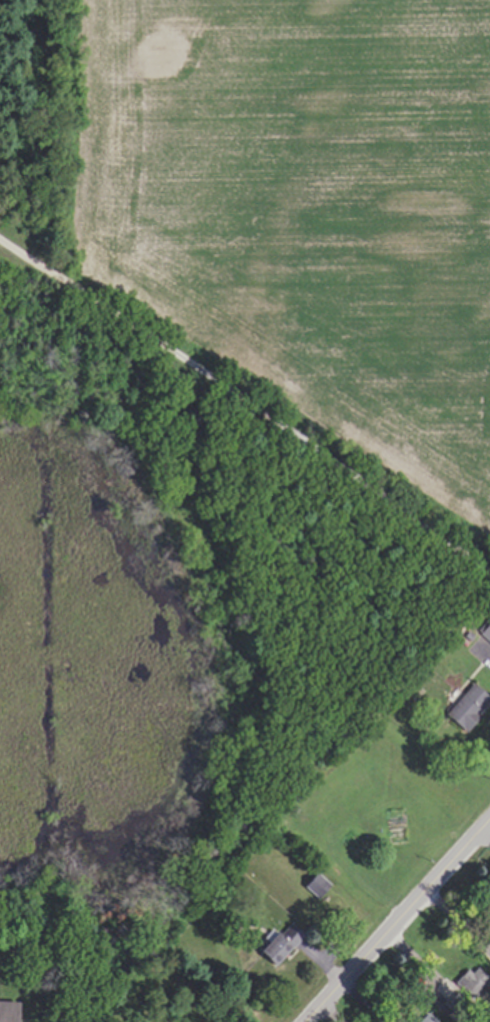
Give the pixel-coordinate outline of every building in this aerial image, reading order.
[(478,634),(489,644),(489,620),(478,634)] [(461,732),(489,703),(489,702),(472,684),(443,714),(461,732)] [(277,936),(271,932),(254,950),(273,968),(301,936),(288,924),(277,936)] [(17,1004),(0,1003),(0,1021),(16,1021),(17,1004)]
